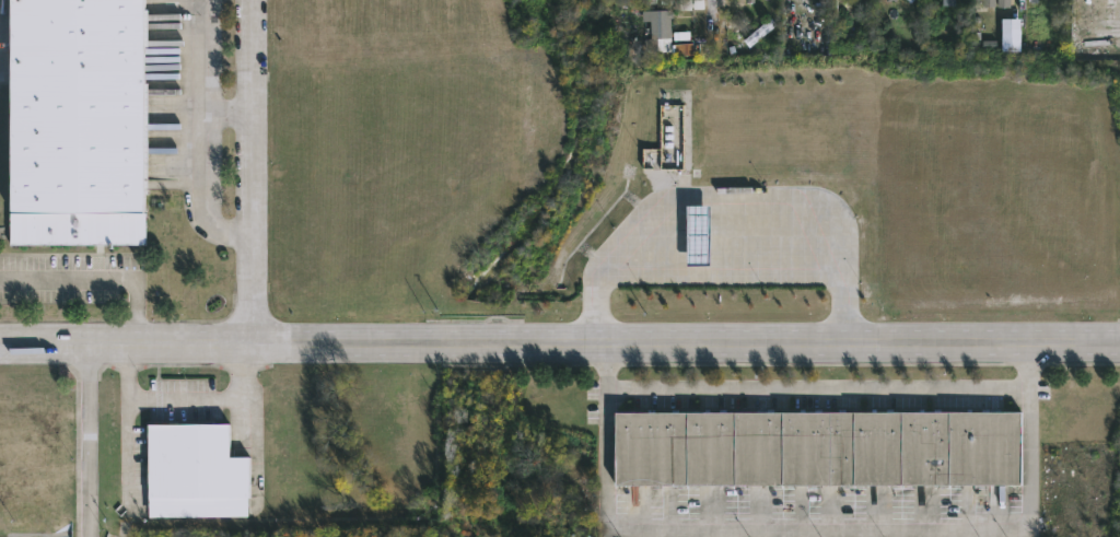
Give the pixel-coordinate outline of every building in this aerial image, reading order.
[(11,244),(10,0),(147,0),(148,244),(11,244)] [(648,19),(641,19),(641,9),(670,9),(670,36),(661,36),(661,48),(648,48),(648,19)] [(774,22),(749,46),(743,38),(768,15),(774,22)] [(1019,51),(1019,19),(1001,19),(1001,51),(1019,51)] [(709,265),(709,206),(686,206),(687,265),(709,265)] [(1022,412),(1022,485),(616,485),(616,413),(1022,412)] [(249,516),(149,516),(149,423),(231,423),(231,456),(249,456),(249,516)]
